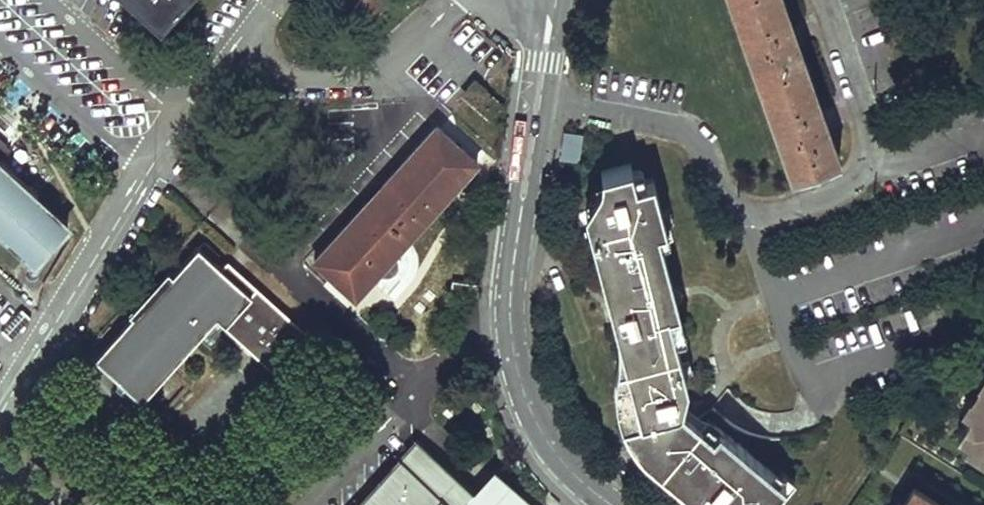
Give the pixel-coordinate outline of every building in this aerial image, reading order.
[(160,25),(183,0),(132,0),(160,25)] [(788,175),(835,158),(830,142),(798,52),(780,0),(726,0),(788,175)] [(322,284),(346,306),(374,276),(379,279),(385,281),(391,280),(397,276),(400,271),(401,265),(399,259),(395,253),(477,164),(435,125),(311,259),(329,276),(322,284)] [(63,219),(0,161),(0,230),(29,257),(63,219)] [(659,411),(679,404),(682,381),(687,380),(684,371),(678,347),(668,310),(675,308),(676,301),(670,276),(659,279),(653,253),(664,250),(661,235),(662,214),(652,176),(635,181),(630,163),(601,171),(605,188),(599,190),(601,198),(587,201),(592,236),(617,334),(609,371),(608,385),(610,405),(617,421),(638,449),(648,436),(643,416),(659,411)] [(133,316),(93,360),(137,400),(214,315),(279,374),(310,340),(224,262),(219,268),(195,246),(170,273),(165,268),(127,310),(133,316)] [(664,250),(653,253),(659,279),(670,276),(664,250)] [(675,308),(668,310),(678,347),(685,346),(675,308)] [(685,346),(678,347),(684,371),(692,369),(685,346)] [(982,390),(980,388),(971,402),(974,404),(953,436),(965,443),(961,449),(983,464),(983,388),(982,390)] [(659,411),(643,416),(648,436),(638,449),(649,459),(703,504),(706,504),(707,504),(709,504),(766,504),(777,493),(785,482),(778,477),(719,426),(713,433),(700,422),(679,404),(659,411)] [(713,433),(719,426),(705,415),(700,422),(713,433)] [(417,440),(357,504),(535,504),(494,467),(472,491),(417,440)] [(785,482),(777,493),(785,491),(795,480),(784,471),(778,477),(785,482)] [(914,481),(898,504),(952,504),(914,481)]
